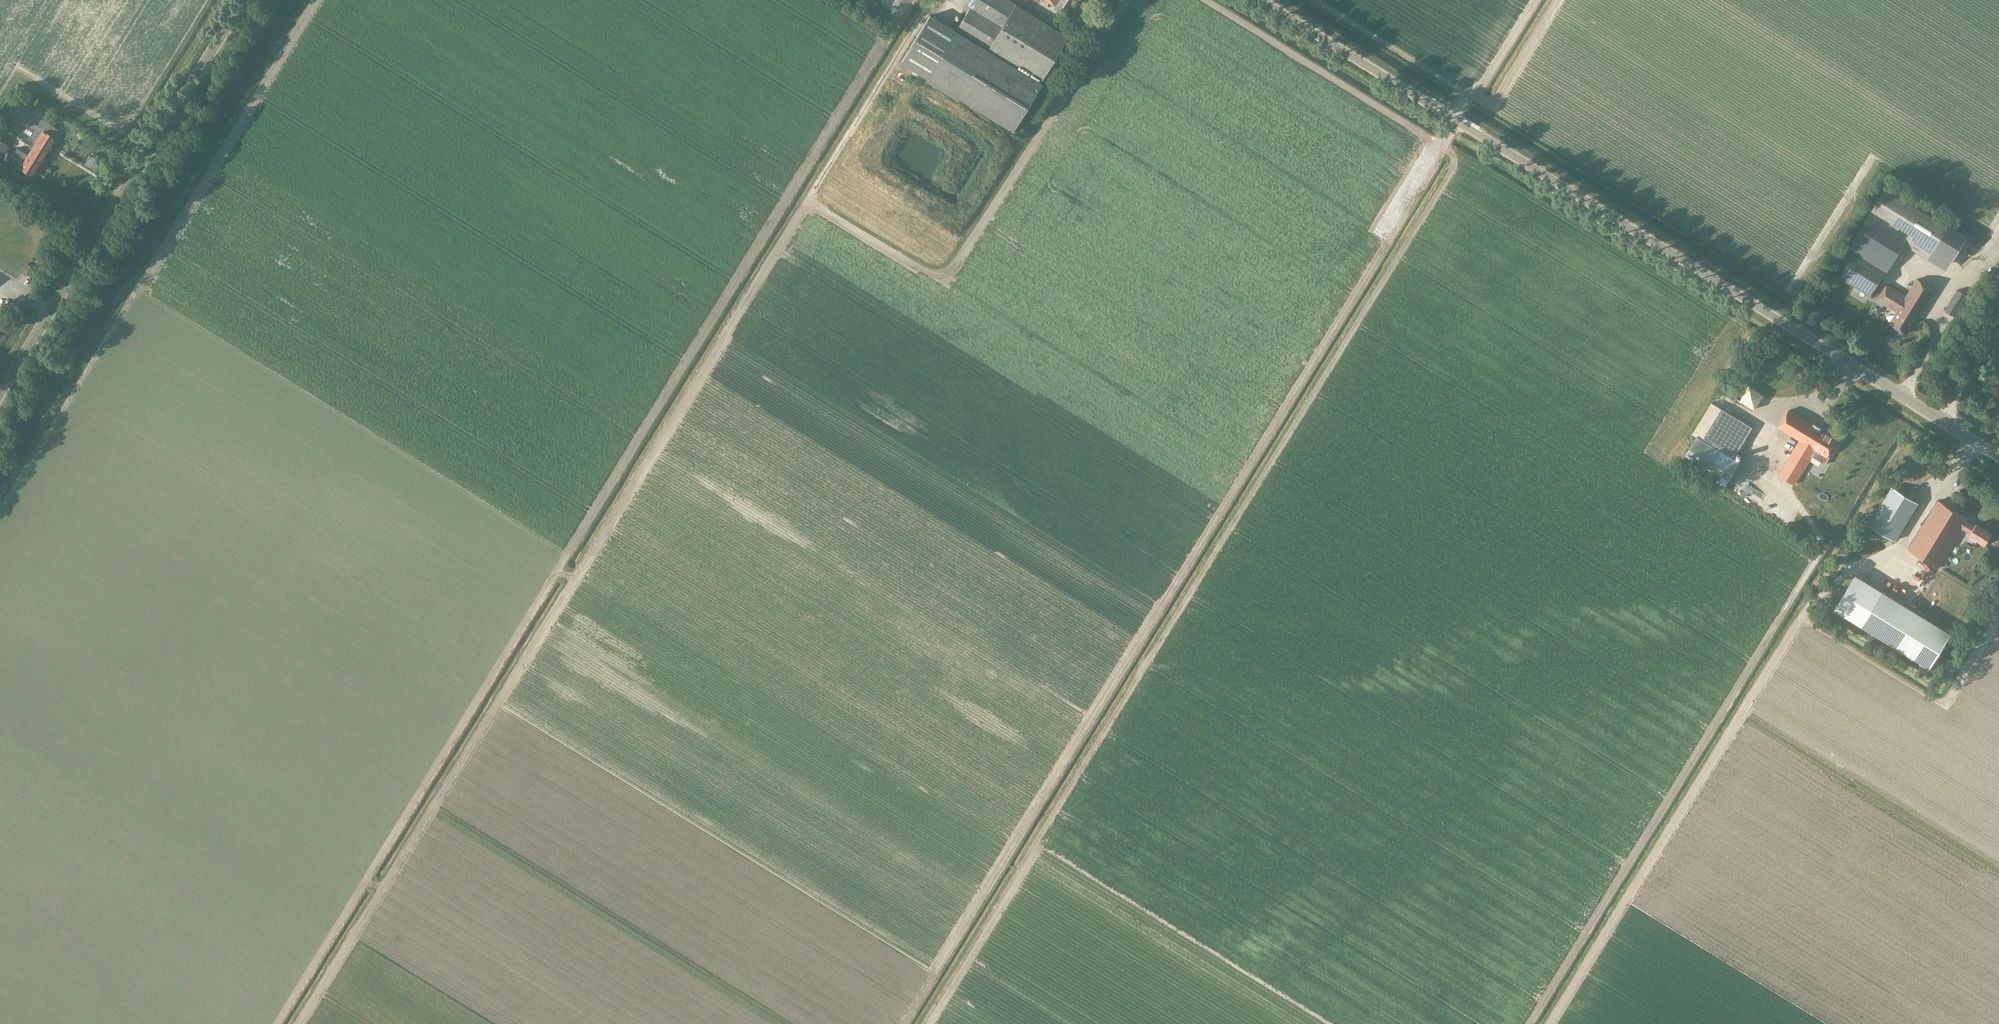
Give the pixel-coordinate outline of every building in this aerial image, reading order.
[(1067,36),(1009,0),(974,0),(955,30),(929,14),(900,60),(1011,129),(1040,82),(1039,82),(1067,36)] [(1061,9),(1067,0),(1046,0),(1061,9)] [(898,78),(905,83),(911,73),(904,69),(898,78)] [(13,113),(22,119),(31,106),(21,99),(13,113)] [(57,138),(54,136),(58,129),(41,118),(37,124),(32,121),(29,125),(26,124),(21,132),(25,134),(25,135),(49,151),(57,138)] [(61,123),(56,135),(63,139),(69,126),(61,123)] [(41,163),(49,151),(25,135),(22,139),(33,147),(28,154),(28,155),(41,163)] [(2,156),(9,144),(0,139),(0,155),(2,156)] [(28,155),(28,154),(17,147),(14,152),(25,159),(20,166),(20,167),(33,175),(41,163),(28,155)] [(1908,246),(1927,214),(1886,188),(1850,247),(1855,250),(1839,276),(1870,295),(1902,243),(1908,246)] [(1927,214),(1908,246),(1946,270),(1966,237),(1927,214)] [(25,275),(31,266),(26,264),(21,272),(25,275)] [(1906,333),(1933,289),(1916,279),(1906,296),(1886,284),(1877,299),(1896,311),(1889,323),(1906,333)] [(1958,319),(1971,298),(1956,289),(1944,310),(1958,319)] [(1754,409),(1763,395),(1749,385),(1739,400),(1754,409)] [(1733,458),(1752,427),(1711,402),(1692,433),(1696,436),(1682,459),(1724,485),(1739,461),(1733,458)] [(1827,455),(1837,439),(1789,409),(1779,426),(1800,439),(1778,474),(1794,484),(1811,456),(1825,464),(1829,457),(1827,455)] [(1790,438),(1785,448),(1791,451),(1795,441),(1790,438)] [(1894,540),(1917,503),(1891,486),(1867,524),(1894,540)] [(1982,544),(1989,533),(1974,524),(1972,525),(1964,520),(1965,518),(1936,500),(1906,548),(1935,567),(1960,528),(1968,533),(1967,535),(1982,544)] [(1855,575),(1834,610),(1927,667),(1948,633),(1855,575)]
